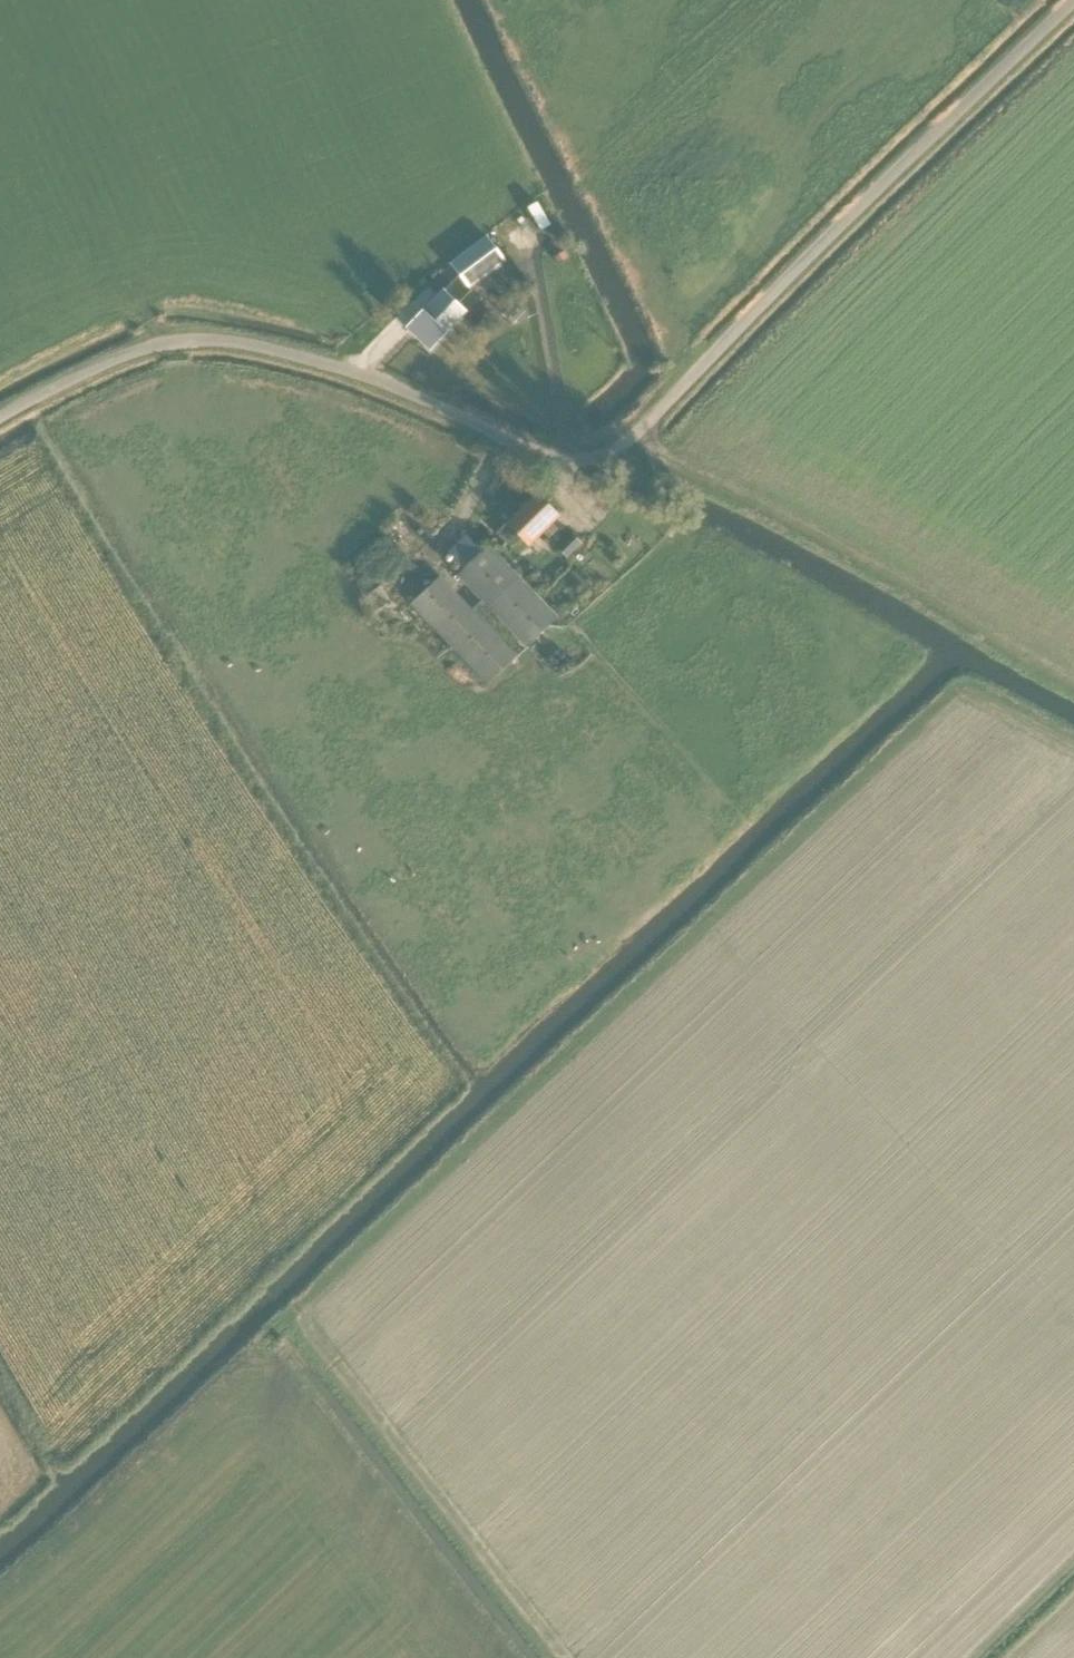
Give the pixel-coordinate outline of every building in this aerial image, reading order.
[(489,238),(487,236),(451,263),(460,275),(465,281),(470,288),(507,261),(503,256),(489,238)] [(406,328),(429,351),(467,312),(444,290),(406,328)] [(553,522),(560,515),(538,493),(498,533),(511,547),(522,536),(530,545),(543,532),(550,538),(559,529),(553,522)] [(583,544),(573,534),(558,548),(568,558),(583,544)] [(528,647),(559,618),(489,545),(458,575),(482,601),(473,609),(441,576),(412,604),(488,684),(518,656),(483,620),(493,611),(528,647)]
